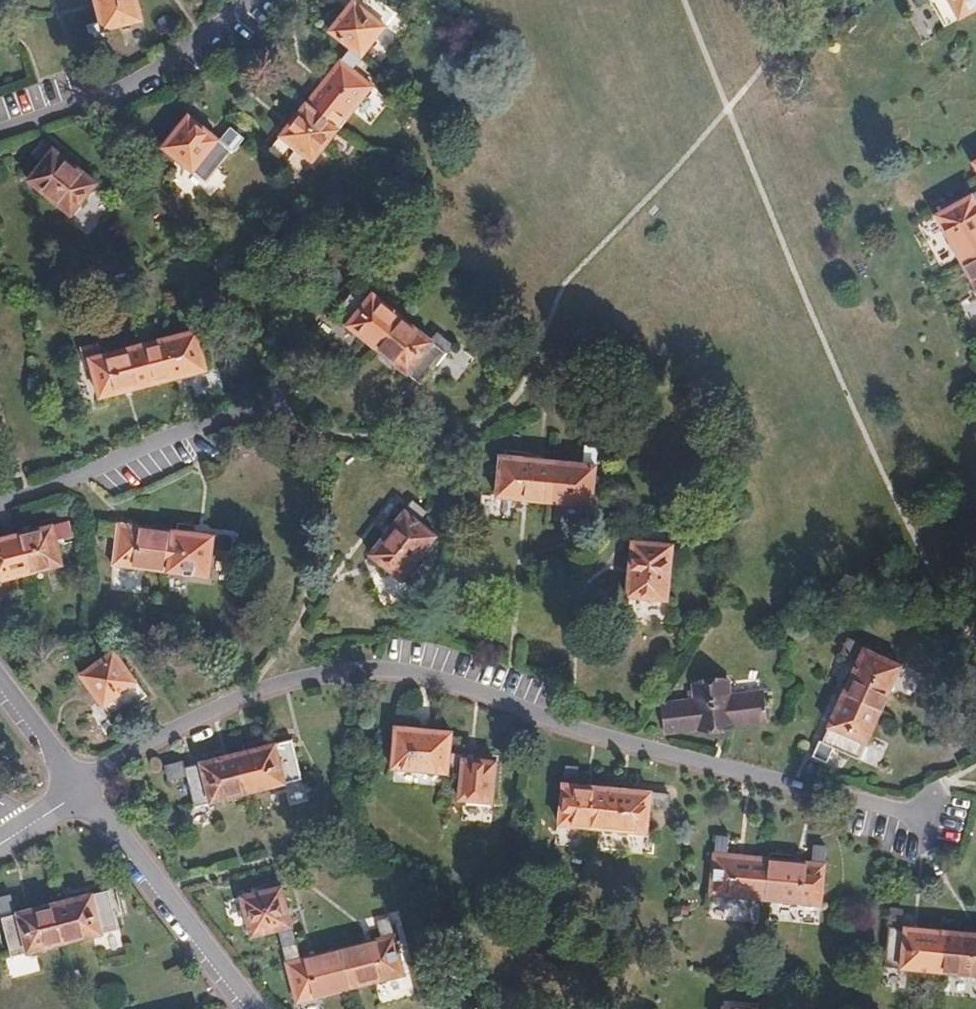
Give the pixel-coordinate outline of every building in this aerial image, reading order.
[(100,18),(103,29),(141,20),(136,0),(95,0),(100,18)] [(350,48),(362,56),(397,13),(381,0),(355,0),(330,31),(350,48)] [(927,0),(941,26),(975,7),(975,0),(927,0)] [(103,29),(100,18),(88,21),(94,42),(105,39),(103,29)] [(362,56),(350,48),(306,104),(338,131),(373,88),(351,70),(362,56)] [(338,131),(306,104),(270,150),(280,158),(290,145),(312,162),(338,131)] [(205,182),(230,149),(218,139),(187,115),(162,147),(205,182)] [(218,139),(230,149),(239,138),(227,128),(218,139)] [(96,183),(43,141),(31,155),(40,162),(26,180),(71,215),(96,183)] [(975,255),(975,192),(934,215),(961,263),(975,255)] [(961,263),(975,290),(975,255),(961,263)] [(333,316),(376,350),(402,319),(359,284),(333,316)] [(142,344),(152,383),(208,369),(192,313),(180,316),(184,333),(142,344)] [(402,319),(376,350),(420,384),(445,353),(402,319)] [(84,359),(89,358),(104,354),(100,340),(81,345),(84,359)] [(104,354),(89,358),(100,397),(152,383),(142,344),(104,354)] [(582,464),(554,461),(550,503),(591,507),(597,448),(584,447),(582,464)] [(550,503),(554,461),(499,456),(494,497),(550,503)] [(411,502),(404,512),(418,523),(425,514),(411,502)] [(418,523),(404,512),(369,554),(401,579),(435,537),(418,523)] [(69,521),(20,534),(30,573),(62,565),(55,538),(71,533),(69,521)] [(112,566),(167,573),(172,532),(102,522),(100,535),(116,537),(112,566)] [(172,532),(167,573),(207,578),(212,550),(229,552),(230,540),(172,532)] [(20,534),(0,539),(0,581),(30,573),(20,534)] [(667,601),(672,546),(630,542),(627,584),(608,583),(608,596),(667,601)] [(858,661),(843,696),(880,713),(901,665),(848,641),(843,653),(858,661)] [(145,696),(112,651),(80,676),(113,720),(145,696)] [(764,722),(762,694),(729,698),(727,688),(696,691),(696,701),(664,704),(667,733),(764,722)] [(880,713),(843,696),(822,743),(835,749),(859,761),(880,713)] [(446,775),(448,758),(450,734),(408,730),(410,712),(396,711),(390,770),(446,775)] [(289,739),(236,754),(247,793),(300,779),(289,739)] [(835,749),(822,743),(820,742),(813,759),(828,766),(835,749)] [(247,793),(236,754),(184,768),(195,808),(247,793)] [(495,763),(448,758),(446,775),(460,776),(458,798),(491,801),(495,763)] [(558,825),(590,828),(594,787),(575,785),(576,769),(564,767),(558,825)] [(594,787),(590,828),(646,833),(650,793),(594,787)] [(708,895),(765,900),(769,859),(727,855),(729,838),(715,836),(708,895)] [(769,859),(765,900),(821,906),(826,848),(814,847),(812,864),(769,859)] [(276,931),(280,947),(294,943),(278,887),(240,897),(251,938),(276,931)] [(54,904),(63,943),(118,930),(108,891),(54,904)] [(63,943),(54,904),(13,913),(9,897),(0,898),(0,917),(10,957),(63,943)] [(938,973),(942,932),(901,928),(902,911),(890,910),(884,968),(938,973)] [(338,949),(349,989),(403,975),(387,919),(375,922),(379,938),(338,949)] [(942,932),(938,973),(975,977),(975,935),(942,932)] [(294,943),(280,947),(296,1003),(349,989),(338,949),(298,960),(294,943)]
